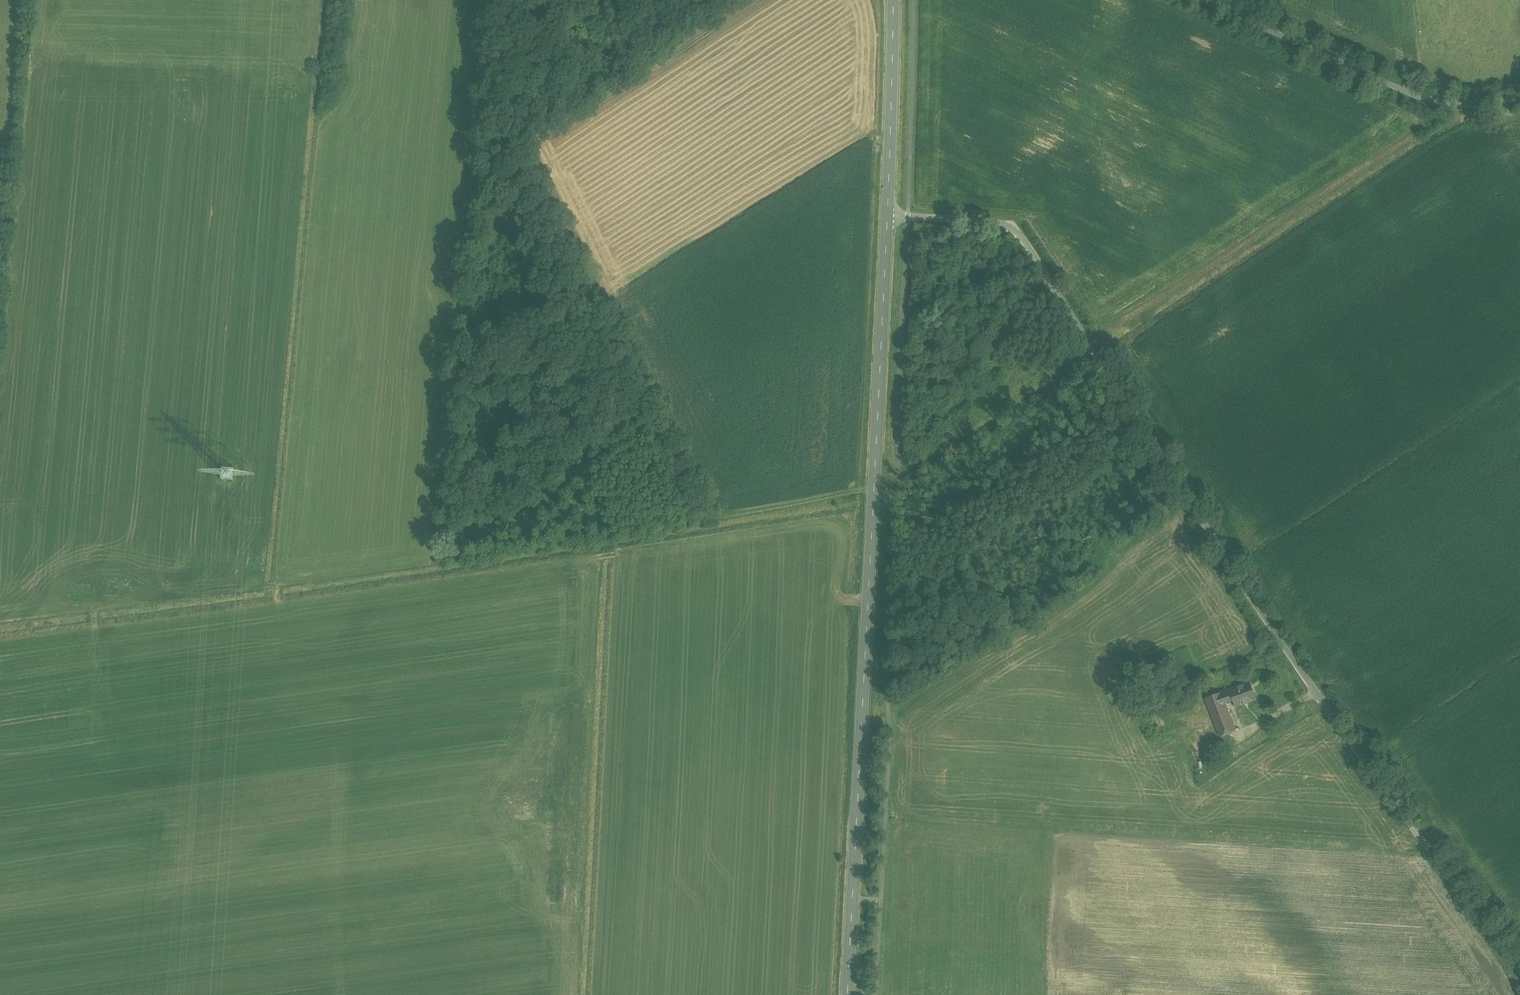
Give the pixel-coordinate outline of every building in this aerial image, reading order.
[(1230,690),(1234,701),(1236,707),(1257,699),(1250,682),(1230,690)] [(1226,703),(1234,701),(1230,690),(1221,693),(1207,698),(1220,736),(1235,730),(1226,703)]
